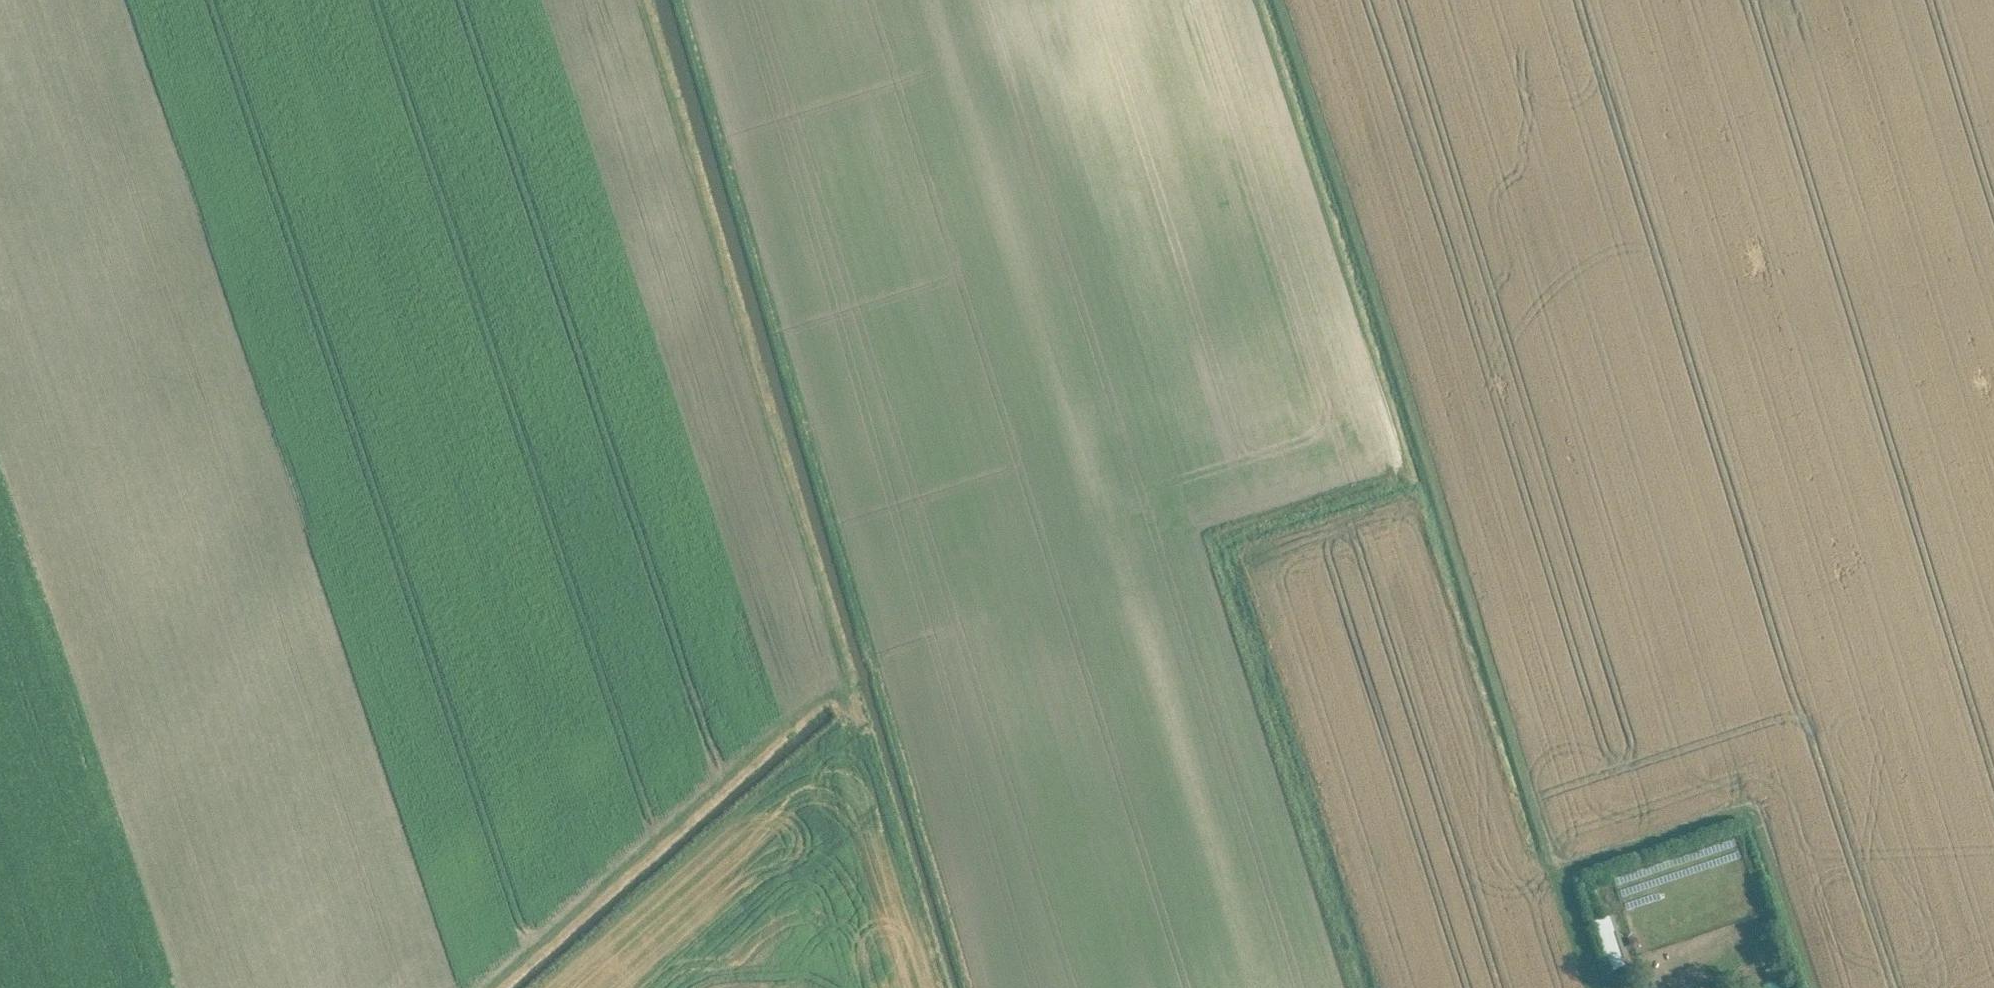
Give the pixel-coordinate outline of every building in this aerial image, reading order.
[(1613,917),(1592,924),(1609,974),(1624,969),(1622,961),(1627,960),(1613,917)]
